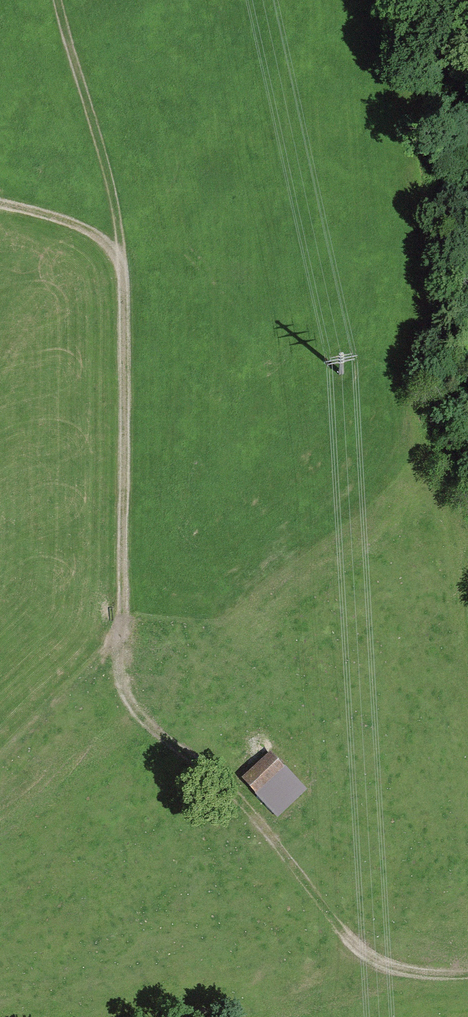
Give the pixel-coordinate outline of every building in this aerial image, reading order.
[(314,788),(280,747),(248,773),(282,813),(314,788)]
